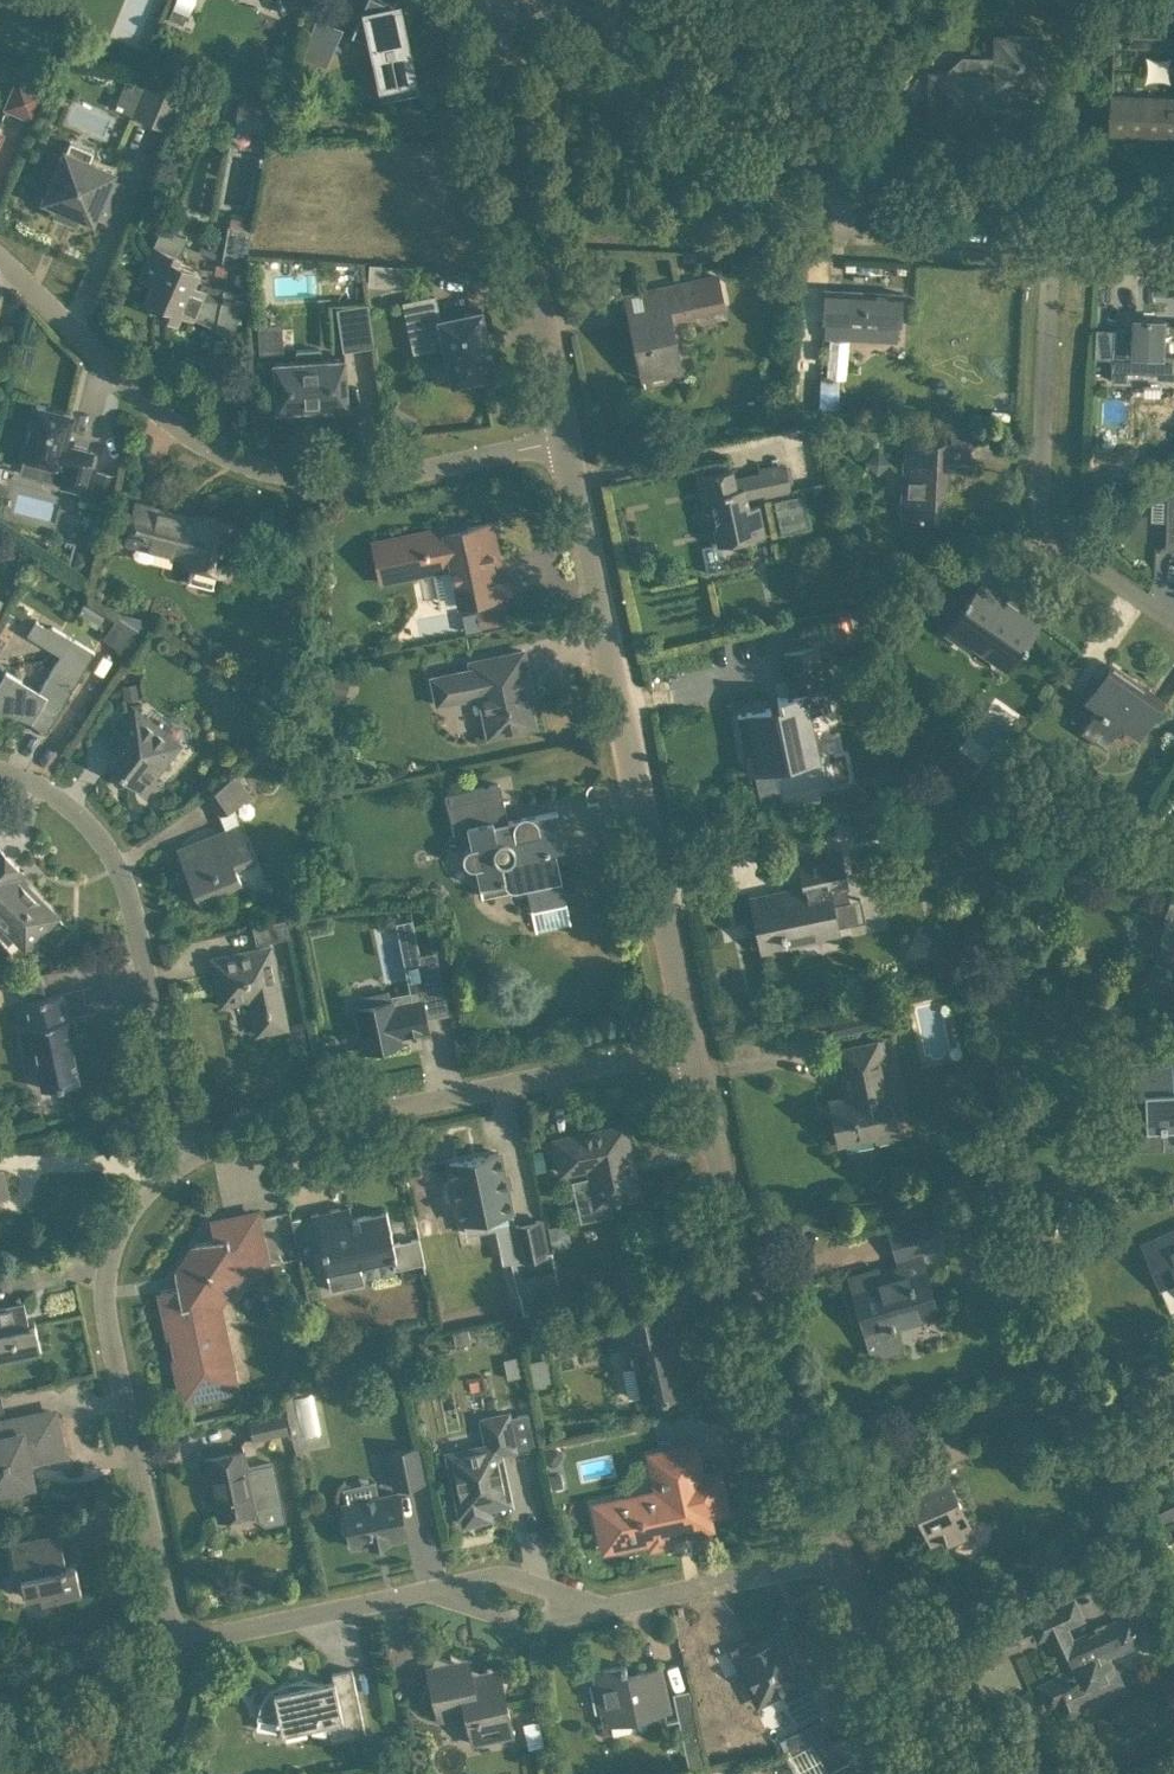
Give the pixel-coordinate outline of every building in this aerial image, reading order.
[(169,16),(183,22),(188,11),(189,12),(195,0),(176,0),(169,16)] [(284,9),(283,10),(283,11),(298,0),(280,0),(284,9)] [(415,73),(401,5),(389,0),(365,0),(352,33),(370,41),(378,81),(416,73),(415,73)] [(1133,15),(1132,30),(1132,44),(1173,45),(1173,16),(1133,15)] [(315,20),(304,53),(328,61),(341,30),(315,20)] [(971,125),(981,116),(981,105),(992,105),(997,100),(997,96),(1002,96),(1007,92),(1007,86),(1034,87),(1046,76),(1047,47),(1036,35),(1007,34),(995,46),(995,55),(959,54),(930,81),(929,114),(938,124),(949,124),(954,120),(959,125),(971,125)] [(153,74),(136,113),(168,126),(185,87),(153,74)] [(18,79),(7,105),(33,117),(44,90),(18,79)] [(1111,130),(1173,133),(1173,95),(1172,95),(1113,93),(1112,107),(1111,130)] [(264,130),(269,100),(239,94),(233,124),(264,130)] [(54,151),(38,188),(47,192),(45,197),(60,203),(57,210),(75,217),(78,211),(92,217),(94,212),(104,216),(119,179),(110,175),(112,170),(65,150),(63,155),(54,151)] [(252,227),(251,227),(229,223),(222,260),(245,264),(252,227)] [(154,243),(140,275),(153,280),(146,295),(161,302),(158,310),(177,318),(181,310),(193,316),(201,298),(222,302),(225,287),(203,282),(201,287),(193,283),(199,269),(177,260),(179,254),(154,243)] [(408,263),(369,261),(368,283),(407,285),(408,263)] [(247,270),(248,287),(263,286),(262,269),(247,270)] [(671,316),(725,304),(718,271),(622,292),(627,312),(629,311),(643,376),(644,375),(643,371),(679,363),(680,368),(682,367),(671,316)] [(848,347),(848,338),(897,341),(898,324),(901,324),(903,291),(849,288),(849,297),(825,296),(822,345),(848,347)] [(251,293),(252,309),(266,308),(265,292),(251,293)] [(404,300),(411,331),(440,325),(452,382),(495,373),(482,307),(439,316),(435,294),(404,300)] [(337,306),(343,349),(374,344),(368,302),(337,306)] [(1116,327),(1097,326),(1096,356),(1114,357),(1113,378),(1129,379),(1129,371),(1158,372),(1157,376),(1173,377),(1173,354),(1166,354),(1166,341),(1167,317),(1138,316),(1138,328),(1116,327)] [(274,360),(277,407),(348,403),(345,356),(322,357),(321,347),(297,349),(298,358),(274,360)] [(840,377),(820,376),(818,407),(838,408),(840,377)] [(870,393),(868,410),(885,411),(887,394),(870,393)] [(68,433),(73,411),(37,402),(24,449),(43,454),(41,460),(37,476),(62,483),(83,488),(92,455),(64,447),(66,440),(68,433)] [(901,513),(919,514),(943,515),(946,460),(971,462),(972,441),(948,440),(905,438),(901,513)] [(828,457),(828,471),(840,471),(840,457),(828,457)] [(748,504),(747,502),(746,497),(763,493),(764,496),(792,490),(784,460),(758,466),(759,470),(754,471),(734,476),(731,466),(722,468),(699,473),(705,500),(712,498),(717,524),(714,525),(718,542),(741,537),(765,532),(758,502),(748,504)] [(90,496),(109,501),(116,474),(97,469),(90,496)] [(774,504),(778,526),(806,522),(802,499),(774,504)] [(137,502),(131,525),(127,539),(190,554),(188,559),(225,568),(229,554),(237,524),(200,514),(199,519),(137,502)] [(465,521),(371,540),(379,581),(452,565),(460,604),(507,594),(507,592),(511,591),(505,558),(500,559),(492,520),(466,525),(465,521)] [(88,569),(93,554),(84,551),(75,555),(73,564),(88,569)] [(969,647),(971,645),(1006,669),(1025,641),(1034,628),(999,604),(1007,592),(984,576),(970,596),(968,594),(943,629),(969,647)] [(479,627),(509,621),(504,600),(475,606),(479,627)] [(106,612),(95,606),(88,617),(99,623),(106,612)] [(844,639),(863,635),(858,610),(839,613),(844,639)] [(144,632),(118,614),(104,636),(130,653),(144,632)] [(50,725),(95,649),(52,624),(50,626),(37,618),(28,633),(61,653),(39,689),(6,669),(0,679),(0,707),(32,720),(34,716),(50,725)] [(792,692),(781,695),(777,695),(779,704),(746,711),(755,752),(746,754),(750,770),(818,756),(808,709),(829,705),(816,645),(783,652),(792,692)] [(523,649),(500,653),(470,660),(472,667),(433,675),(438,701),(481,692),(489,733),(536,724),(528,686),(531,685),(523,649)] [(1105,746),(1121,723),(1138,735),(1149,719),(1163,699),(1109,663),(1096,682),(1085,697),(1097,705),(1080,728),(1105,746)] [(139,681),(121,683),(123,696),(124,699),(141,696),(139,681)] [(111,764),(136,784),(152,764),(159,770),(174,751),(180,742),(136,707),(119,729),(131,738),(111,764)] [(975,771),(963,762),(955,773),(968,782),(975,771)] [(1017,771),(1005,764),(994,782),(1006,789),(1017,771)] [(251,791),(236,771),(206,793),(221,813),(251,791)] [(468,828),(472,844),(468,846),(465,849),(463,853),(463,857),(465,862),(468,864),(471,865),(473,866),(476,865),(482,894),(527,884),(536,931),(572,923),(555,846),(565,844),(557,809),(507,819),(499,780),(444,792),(452,831),(468,828)] [(877,809),(849,815),(854,838),(881,832),(877,809)] [(194,862),(186,865),(200,902),(244,884),(233,858),(251,851),(239,822),(187,843),(194,862)] [(57,915),(14,871),(19,866),(0,847),(0,920),(22,943),(38,928),(41,931),(57,915)] [(806,891),(792,894),(779,896),(778,891),(775,891),(752,896),(765,955),(788,950),(787,946),(785,935),(830,926),(848,922),(844,901),(849,899),(846,885),(838,849),(825,852),(802,856),(799,857),(804,885),(806,891)] [(1170,899),(1164,910),(1169,912),(1160,931),(1161,931),(1160,935),(1164,938),(1144,980),(1173,994),(1173,901),(1170,899)] [(251,924),(255,942),(293,934),(289,916),(251,924)] [(258,1032),(288,1026),(271,944),(212,957),(221,1003),(251,997),(258,1032)] [(422,998),(423,997),(445,993),(436,949),(420,952),(418,952),(424,986),(420,987),(422,998)] [(79,1079),(69,1031),(60,991),(45,994),(41,971),(17,976),(21,998),(17,999),(19,1009),(27,1007),(30,1023),(18,1026),(23,1051),(36,1048),(40,1070),(43,1086),(79,1079)] [(429,1028),(427,1016),(422,998),(393,1003),(392,997),(356,1005),(361,1029),(355,1037),(364,1044),(365,1049),(401,1041),(400,1034),(429,1028)] [(831,1014),(836,1035),(870,1027),(865,1006),(831,1014)] [(878,1136),(898,1132),(889,1089),(892,1088),(882,1039),(839,1048),(839,1051),(851,1049),(860,1093),(831,1099),(839,1138),(877,1131),(878,1136)] [(1148,1059),(1130,1060),(1132,1090),(1145,1090),(1147,1130),(1173,1128),(1173,1087),(1172,1057),(1148,1059)] [(984,1058),(962,1062),(967,1089),(989,1085),(984,1058)] [(613,1213),(610,1199),(638,1193),(623,1124),(556,1139),(563,1170),(590,1164),(592,1174),(571,1178),(572,1180),(575,1179),(582,1216),(611,1210),(612,1214),(613,1213)] [(532,1150),(535,1164),(545,1162),(542,1148),(532,1150)] [(462,1220),(464,1219),(467,1230),(486,1227),(484,1215),(512,1209),(499,1150),(449,1161),(454,1182),(449,1183),(452,1197),(457,1196),(462,1220)] [(9,1194),(4,1169),(0,1169),(0,1196),(9,1194)] [(949,1215),(973,1208),(968,1190),(944,1197),(949,1215)] [(417,1236),(394,1242),(387,1209),(353,1216),(352,1212),(342,1214),(340,1206),(315,1211),(331,1289),(365,1280),(361,1264),(392,1257),(394,1265),(422,1259),(417,1236)] [(232,1365),(213,1276),(247,1268),(268,1264),(257,1212),(211,1221),(214,1238),(196,1242),(175,1273),(179,1291),(162,1295),(171,1337),(170,1337),(174,1356),(175,1356),(184,1398),(230,1388),(225,1367),(232,1365)] [(866,1331),(889,1324),(937,1310),(924,1264),(922,1264),(918,1250),(943,1242),(935,1215),(891,1229),(899,1257),(900,1257),(904,1271),(881,1278),(878,1268),(851,1276),(866,1331)] [(541,1218),(514,1223),(521,1257),(548,1251),(541,1218)] [(1156,1236),(1142,1242),(1160,1284),(1173,1278),(1173,1228),(1156,1236)] [(313,1257),(310,1239),(297,1242),(301,1260),(313,1257)] [(41,1349),(36,1320),(29,1322),(25,1301),(0,1306),(0,1357),(41,1349)] [(648,1310),(625,1315),(620,1316),(630,1364),(636,1362),(643,1398),(658,1395),(681,1390),(677,1371),(682,1370),(674,1335),(669,1306),(648,1310)] [(529,1333),(548,1346),(560,1328),(541,1315),(529,1333)] [(521,1374),(517,1355),(504,1357),(508,1376),(521,1374)] [(31,1415),(0,1421),(0,1486),(32,1480),(28,1458),(63,1451),(54,1410),(31,1415)] [(448,1452),(459,1499),(464,1522),(490,1517),(488,1505),(509,1500),(501,1463),(502,1461),(500,1451),(516,1447),(511,1424),(508,1410),(481,1416),(487,1444),(448,1452)] [(254,1436),(259,1435),(287,1430),(283,1411),(251,1417),(254,1436)] [(959,1433),(948,1438),(927,1447),(935,1467),(905,1480),(931,1539),(942,1534),(947,1544),(974,1533),(944,1465),(968,1454),(959,1433)] [(416,1444),(388,1450),(395,1486),(423,1479),(416,1444)] [(556,1462),(562,1453),(561,1448),(556,1445),(545,1447),(546,1460),(550,1463),(556,1462)] [(670,1533),(711,1524),(708,1512),(726,1508),(719,1470),(701,1474),(694,1445),(652,1453),(659,1491),(614,1500),(623,1543),(648,1537),(651,1541),(656,1544),(661,1544),(665,1542),(668,1538),(670,1533)] [(219,1516),(252,1509),(258,1508),(258,1506),(282,1501),(273,1458),(247,1463),(244,1448),(206,1456),(219,1516)] [(561,1472),(549,1474),(552,1487),(564,1485),(561,1472)] [(345,1516),(342,1517),(345,1531),(348,1531),(351,1544),(371,1540),(371,1542),(407,1534),(402,1511),(398,1490),(342,1502),(345,1516)] [(60,1531),(36,1536),(10,1542),(17,1574),(21,1573),(26,1593),(39,1590),(42,1602),(59,1599),(58,1594),(82,1589),(76,1560),(66,1562),(60,1531)] [(1127,1554),(1133,1568),(1156,1557),(1149,1544),(1127,1554)] [(1077,1598),(1069,1602),(1032,1618),(1039,1635),(1075,1619),(1085,1615),(1077,1598)] [(1078,1699),(1103,1688),(1120,1680),(1109,1655),(1143,1639),(1131,1614),(1064,1644),(1060,1636),(1051,1640),(1063,1665),(1054,1669),(1058,1677),(1041,1685),(1049,1702),(1057,1698),(1065,1715),(1082,1707),(1078,1699)] [(749,1639),(730,1648),(758,1703),(782,1691),(797,1723),(801,1721),(823,1710),(788,1639),(773,1635),(752,1645),(749,1639)] [(435,1653),(422,1694),(434,1699),(438,1717),(466,1711),(472,1741),(514,1732),(505,1691),(509,1677),(486,1670),(472,1673),(470,1665),(435,1653)] [(669,1708),(660,1665),(627,1672),(626,1667),(625,1662),(620,1663),(594,1669),(597,1686),(592,1687),(597,1708),(602,1707),(605,1722),(669,1708)] [(257,1716),(280,1719),(282,1730),(313,1724),(330,1726),(332,1738),(366,1731),(352,1666),(332,1671),(334,1681),(329,1682),(323,1681),(312,1680),(298,1679),(284,1681),(265,1694),(257,1716)] [(386,1709),(389,1722),(404,1719),(401,1705),(386,1709)] [(694,1713),(678,1717),(684,1746),(700,1742),(694,1713)] [(820,1716),(788,1733),(794,1746),(831,1736),(820,1716)] [(523,1721),(525,1733),(528,1747),(545,1743),(542,1729),(539,1718),(523,1721)] [(849,1761),(826,1773),(856,1773),(849,1761)]
